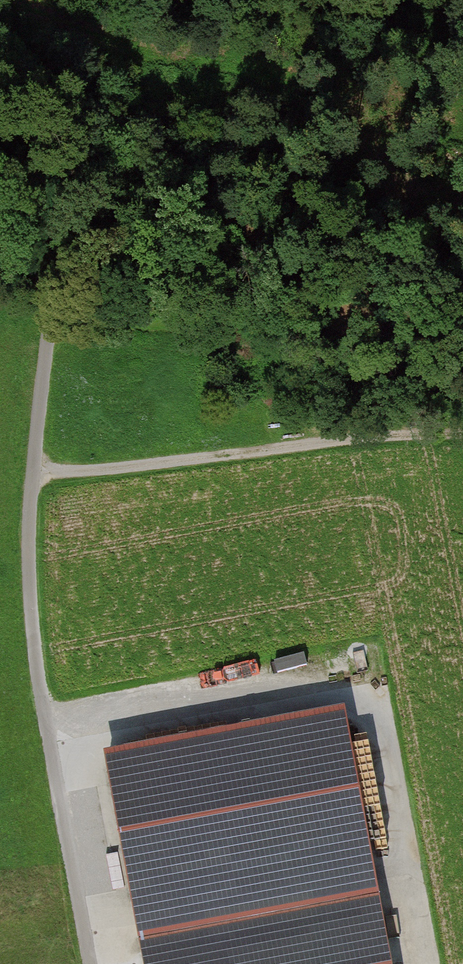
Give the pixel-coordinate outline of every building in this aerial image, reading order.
[(109,752),(146,963),(398,963),(353,709),(109,752)]
